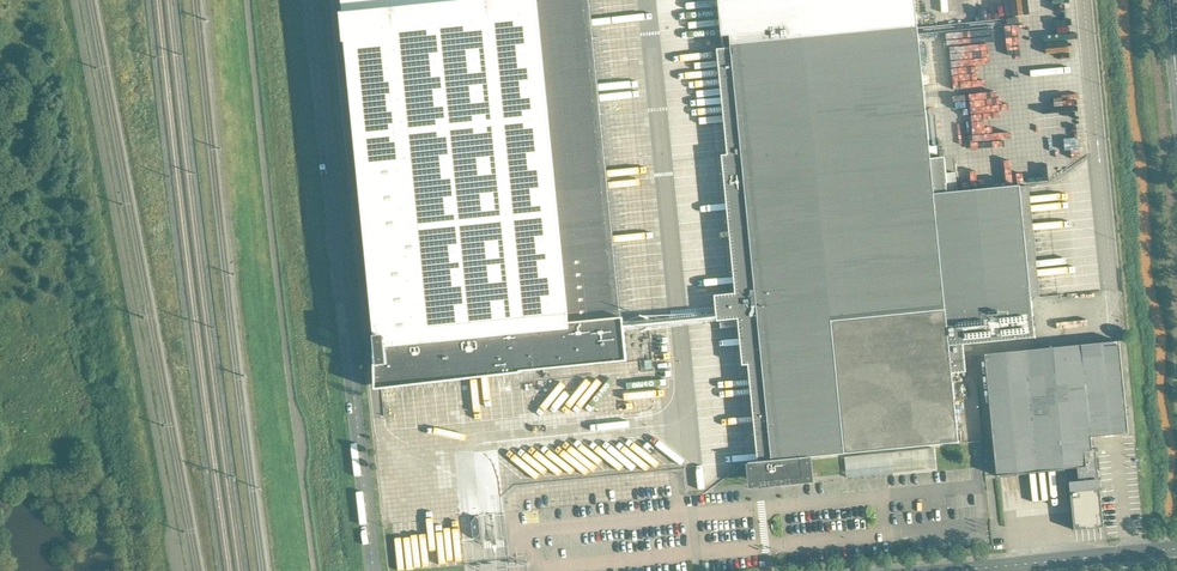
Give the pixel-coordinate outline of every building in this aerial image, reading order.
[(622,329),(590,0),(343,0),(376,336),(375,336),(378,366),(379,365),(381,383),(385,383),(385,385),(394,385),(394,382),(625,359),(622,329)] [(724,47),(724,49),(716,50),(728,155),(722,155),(736,293),(715,296),(717,314),(717,319),(718,321),(738,319),(743,365),(749,365),(758,462),(752,462),(753,468),(758,468),(759,482),(803,478),(801,458),(959,443),(952,373),(965,372),(963,345),(1035,337),(1031,297),(1039,296),(1028,186),(1020,187),(1020,186),(948,193),(945,166),(932,167),(918,27),(915,0),(719,0),(724,47)] [(703,316),(699,317),(698,310),(687,313),(690,323),(704,320),(703,316)] [(1092,449),(1091,437),(1129,433),(1119,341),(985,354),(997,476),(1078,468),(1079,482),(1071,483),(1072,491),(1070,491),(1074,530),(1103,527),(1100,488),(1096,488),(1096,481),(1099,481),(1096,448),(1092,449)] [(481,533),(480,519),(476,516),(472,522),(473,536),(476,539),(481,533)]
